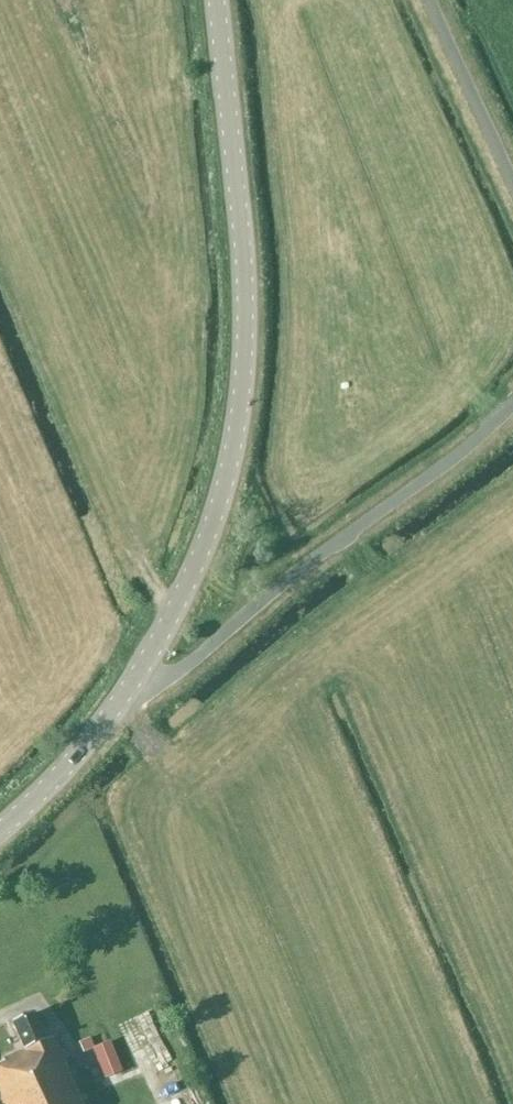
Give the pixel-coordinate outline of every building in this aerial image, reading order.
[(45,1041),(33,1014),(11,1024),(23,1052),(3,1061),(4,1063),(0,1065),(0,1103),(83,1103),(53,1038),(45,1042),(45,1041)] [(90,1042),(80,1047),(84,1057),(94,1052),(90,1042)]
